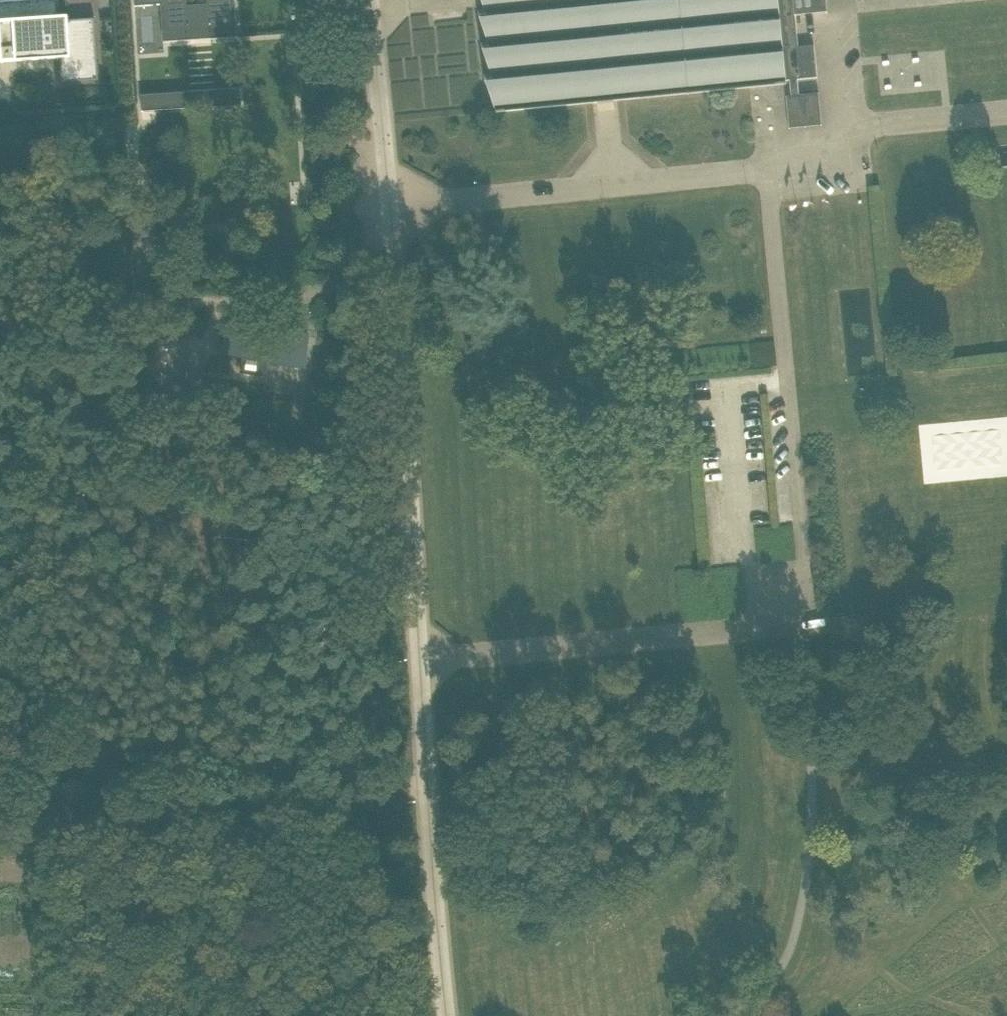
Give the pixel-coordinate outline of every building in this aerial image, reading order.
[(0,1),(0,32),(13,31),(15,61),(63,58),(65,84),(99,82),(94,19),(68,20),(68,16),(57,17),(57,8),(42,9),(42,0),(13,0),(0,1)] [(135,6),(160,5),(162,23),(185,21),(186,36),(212,34),(211,19),(236,18),(235,0),(134,0),(135,6)] [(483,74),(496,112),(786,84),(786,81),(789,81),(791,96),(786,96),(789,129),(822,126),(818,93),(799,95),(797,80),(817,78),(814,45),(798,46),(795,11),(826,8),(826,13),(827,13),(826,0),(476,0),(483,74)] [(240,89),(216,90),(217,106),(241,105),(240,89)] [(179,109),(177,93),(141,95),(142,111),(179,109)] [(228,325),(224,354),(267,360),(304,365),(307,336),(289,333),(289,327),(272,325),(271,331),(228,325)]
